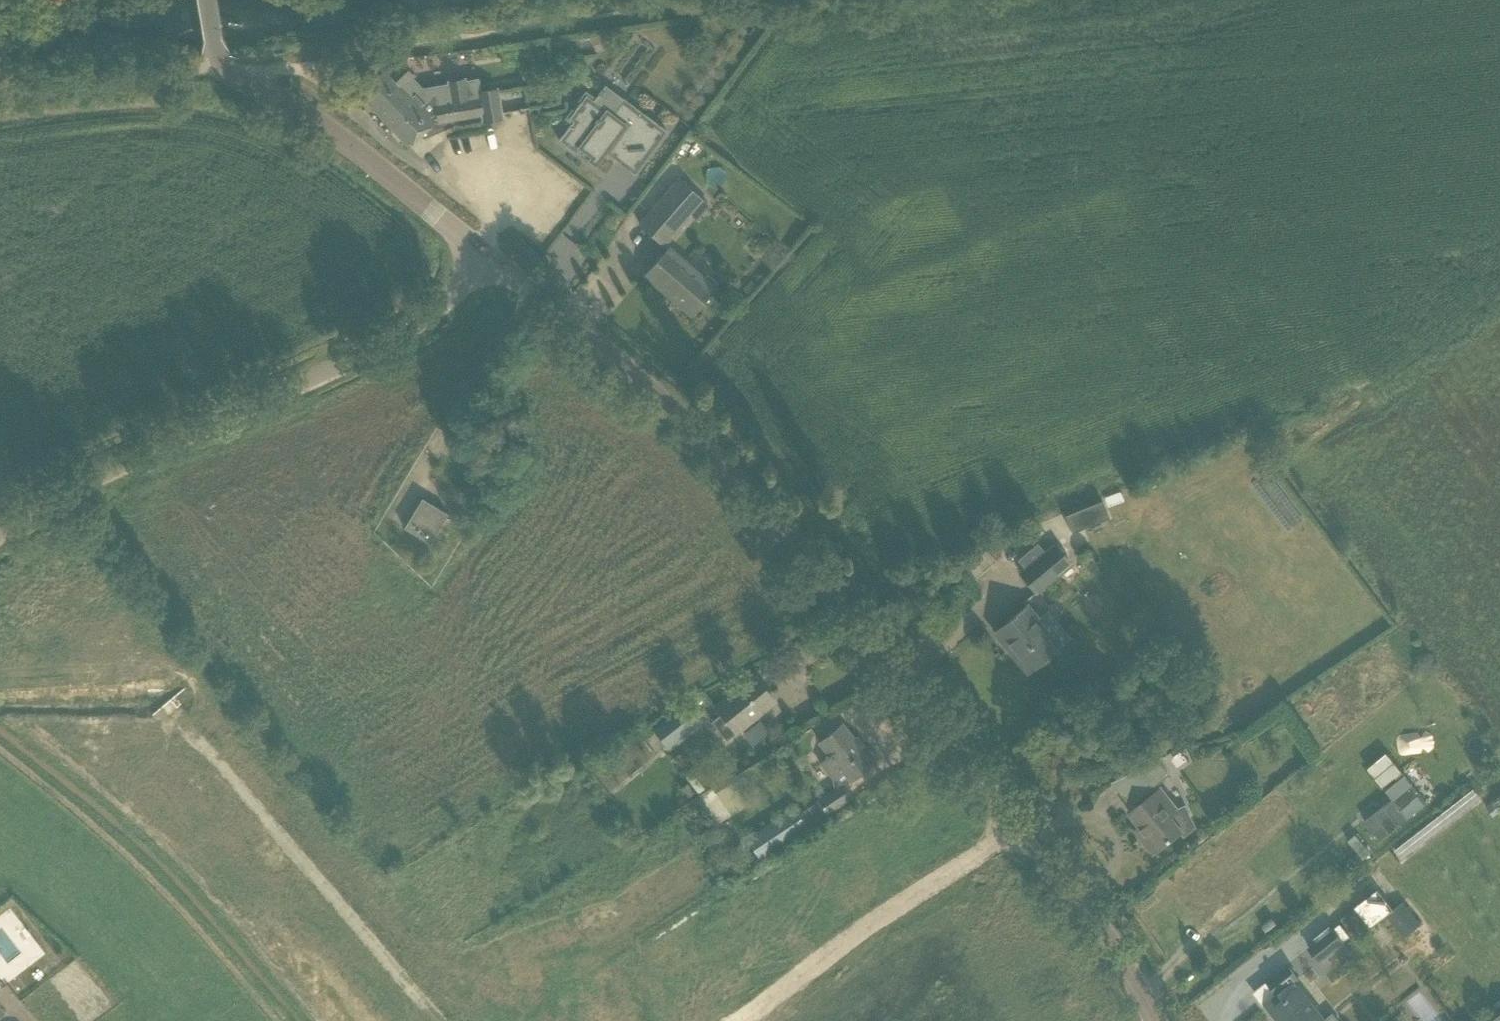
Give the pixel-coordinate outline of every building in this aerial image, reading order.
[(384,70),(359,93),(408,146),(421,135),(424,139),(455,125),(453,121),(481,118),(482,125),(501,123),(497,93),(479,95),(479,101),(453,104),(451,91),(435,93),(419,108),(410,98),(417,92),(406,80),(400,86),(389,75),(400,65),(395,60),(385,70),(384,70)] [(593,101),(586,95),(568,119),(573,122),(559,141),(576,153),(580,148),(584,151),(582,155),(595,165),(605,152),(634,174),(667,131),(623,99),(612,115),(594,101),(596,99),(595,98),(593,101)] [(679,178),(640,224),(665,246),(691,216),(686,212),(699,196),(679,178)] [(670,247),(658,260),(645,275),(690,314),(715,286),(670,247)] [(751,280),(742,289),(748,294),(756,285),(751,280)] [(447,514),(439,509),(422,499),(404,528),(430,543),(447,514)] [(1102,500),(1065,515),(1071,532),(1109,517),(1102,500)] [(1070,564),(1054,545),(1020,573),(1036,592),(1070,564)] [(1060,645),(1028,605),(995,632),(1027,672),(1060,645)] [(754,676),(718,704),(739,730),(775,702),(754,676)] [(654,730),(667,747),(701,720),(688,704),(654,730)] [(830,755),(820,764),(833,779),(843,771),(850,780),(872,762),(870,760),(873,757),(865,748),(862,750),(842,725),(820,743),(830,755)] [(1392,799),(1365,821),(1380,840),(1427,803),(1387,753),(1368,768),(1382,787),(1394,777),(1397,781),(1385,790),(1392,799)] [(743,775),(717,792),(714,788),(696,800),(712,825),(730,813),(746,802),(740,792),(750,786),(743,775)] [(850,798),(842,785),(798,813),(794,807),(746,838),(758,857),(850,798)] [(1179,809),(1162,787),(1130,813),(1146,834),(1141,838),(1154,853),(1182,831),(1185,836),(1196,827),(1186,806),(1179,809)] [(1445,824),(1482,800),(1476,791),(1393,846),(1401,859),(1448,829),(1445,824)] [(1394,908),(1379,889),(1355,907),(1370,927),(1385,915),(1396,929),(1415,914),(1404,900),(1394,908)] [(1332,926),(1306,946),(1308,949),(1316,959),(1319,963),(1345,943),(1344,941),(1350,936),(1340,924),(1334,929),(1332,926)] [(1264,1004),(1277,1020),(1282,1016),(1285,1019),(1288,1017),(1291,1020),(1324,1020),(1293,982),(1298,979),(1287,965),(1267,981),(1277,994),(1264,1004)]
